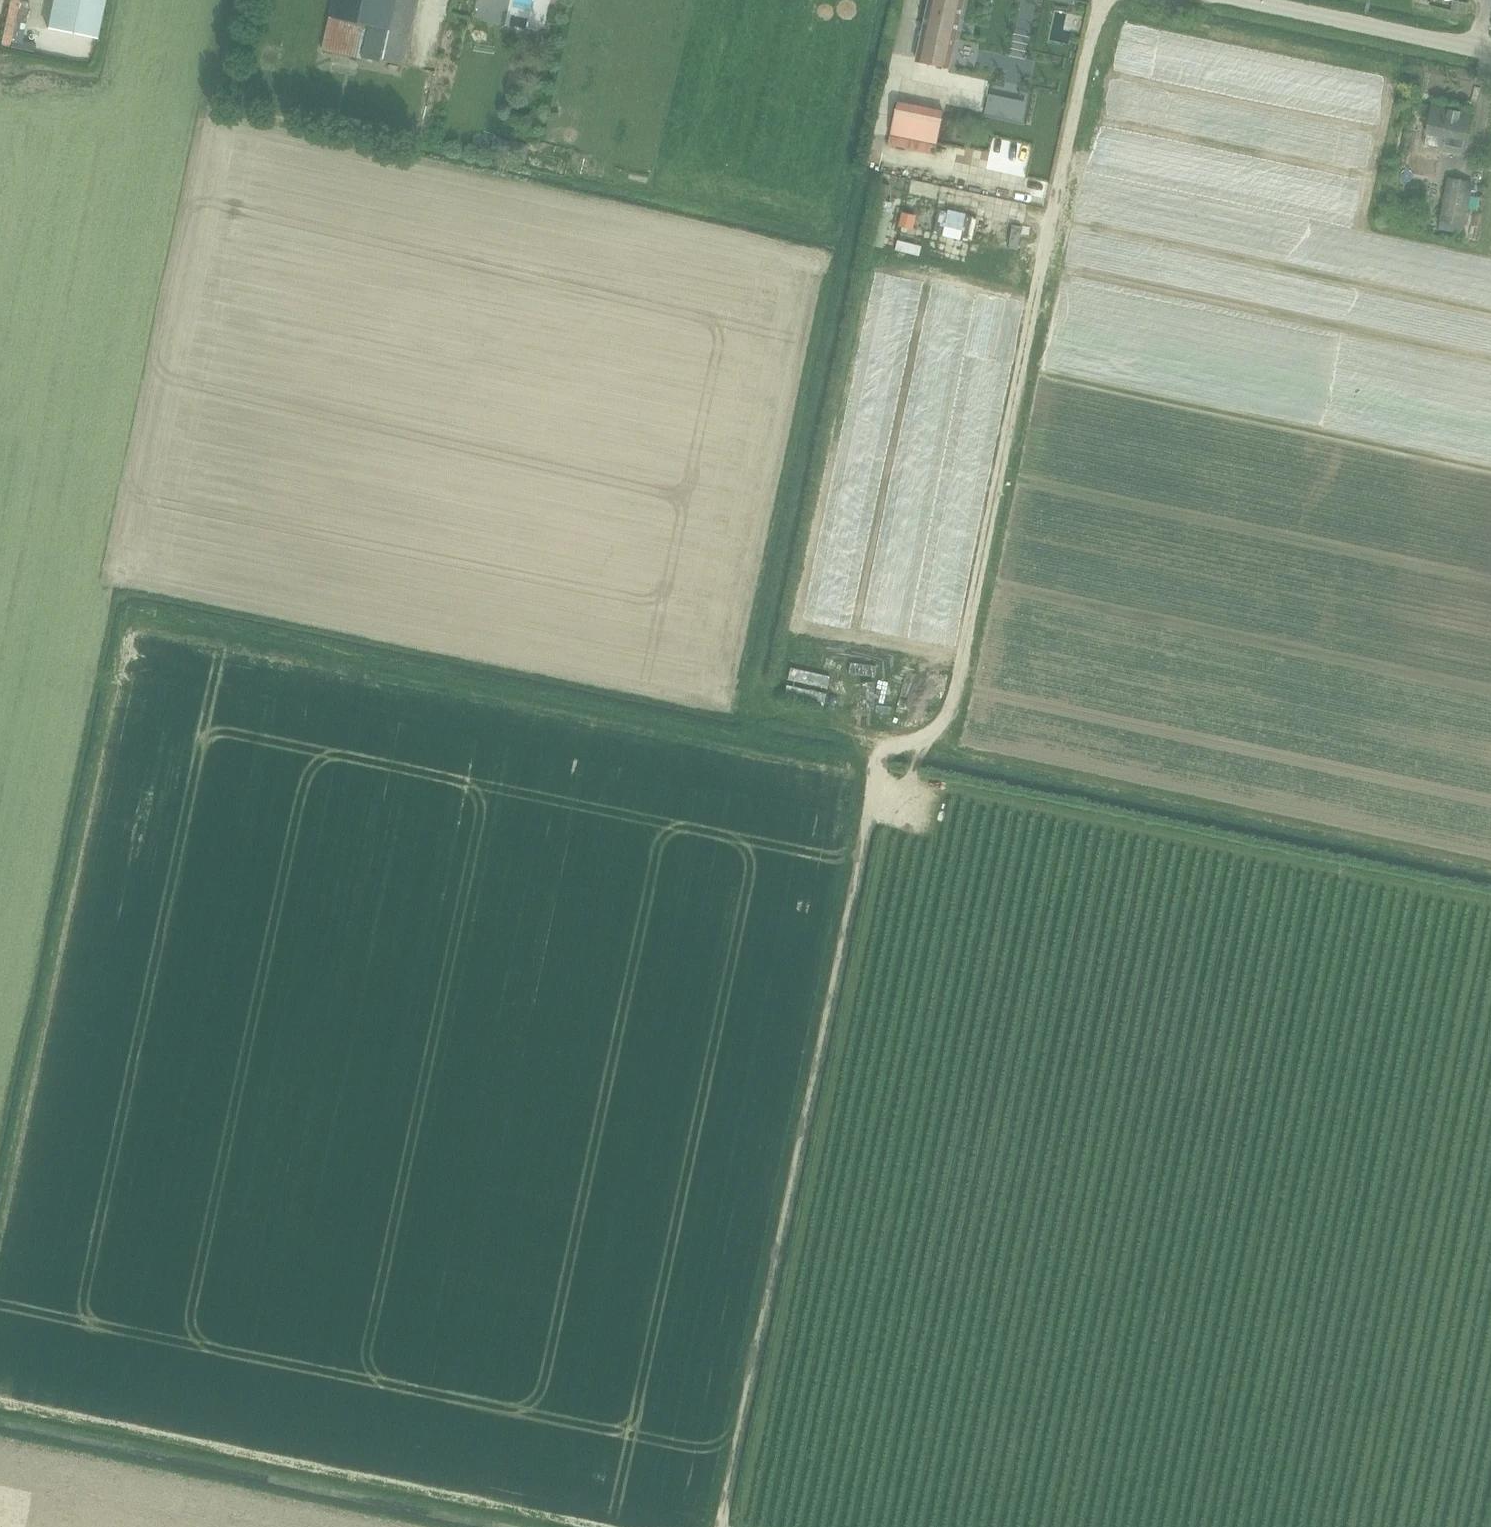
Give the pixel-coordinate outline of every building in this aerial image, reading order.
[(48,28),(97,38),(98,33),(105,0),(54,0),(48,28)] [(332,8),(323,50),(381,63),(382,60),(405,66),(419,0),(334,0),(332,8)] [(955,52),(959,31),(966,0),(930,0),(917,63),(951,70),(955,52)] [(91,61),(95,40),(48,30),(43,51),(91,61)] [(990,92),(985,113),(1025,123),(1030,101),(990,92)] [(946,114),(897,104),(890,136),(939,146),(946,114)] [(1428,133),(1442,136),(1439,151),(1465,156),(1468,142),(1474,117),(1434,108),(1428,133)] [(1448,180),(1440,223),(1465,227),(1473,184),(1448,180)] [(908,193),(901,225),(917,229),(931,232),(938,200),(908,193)]
